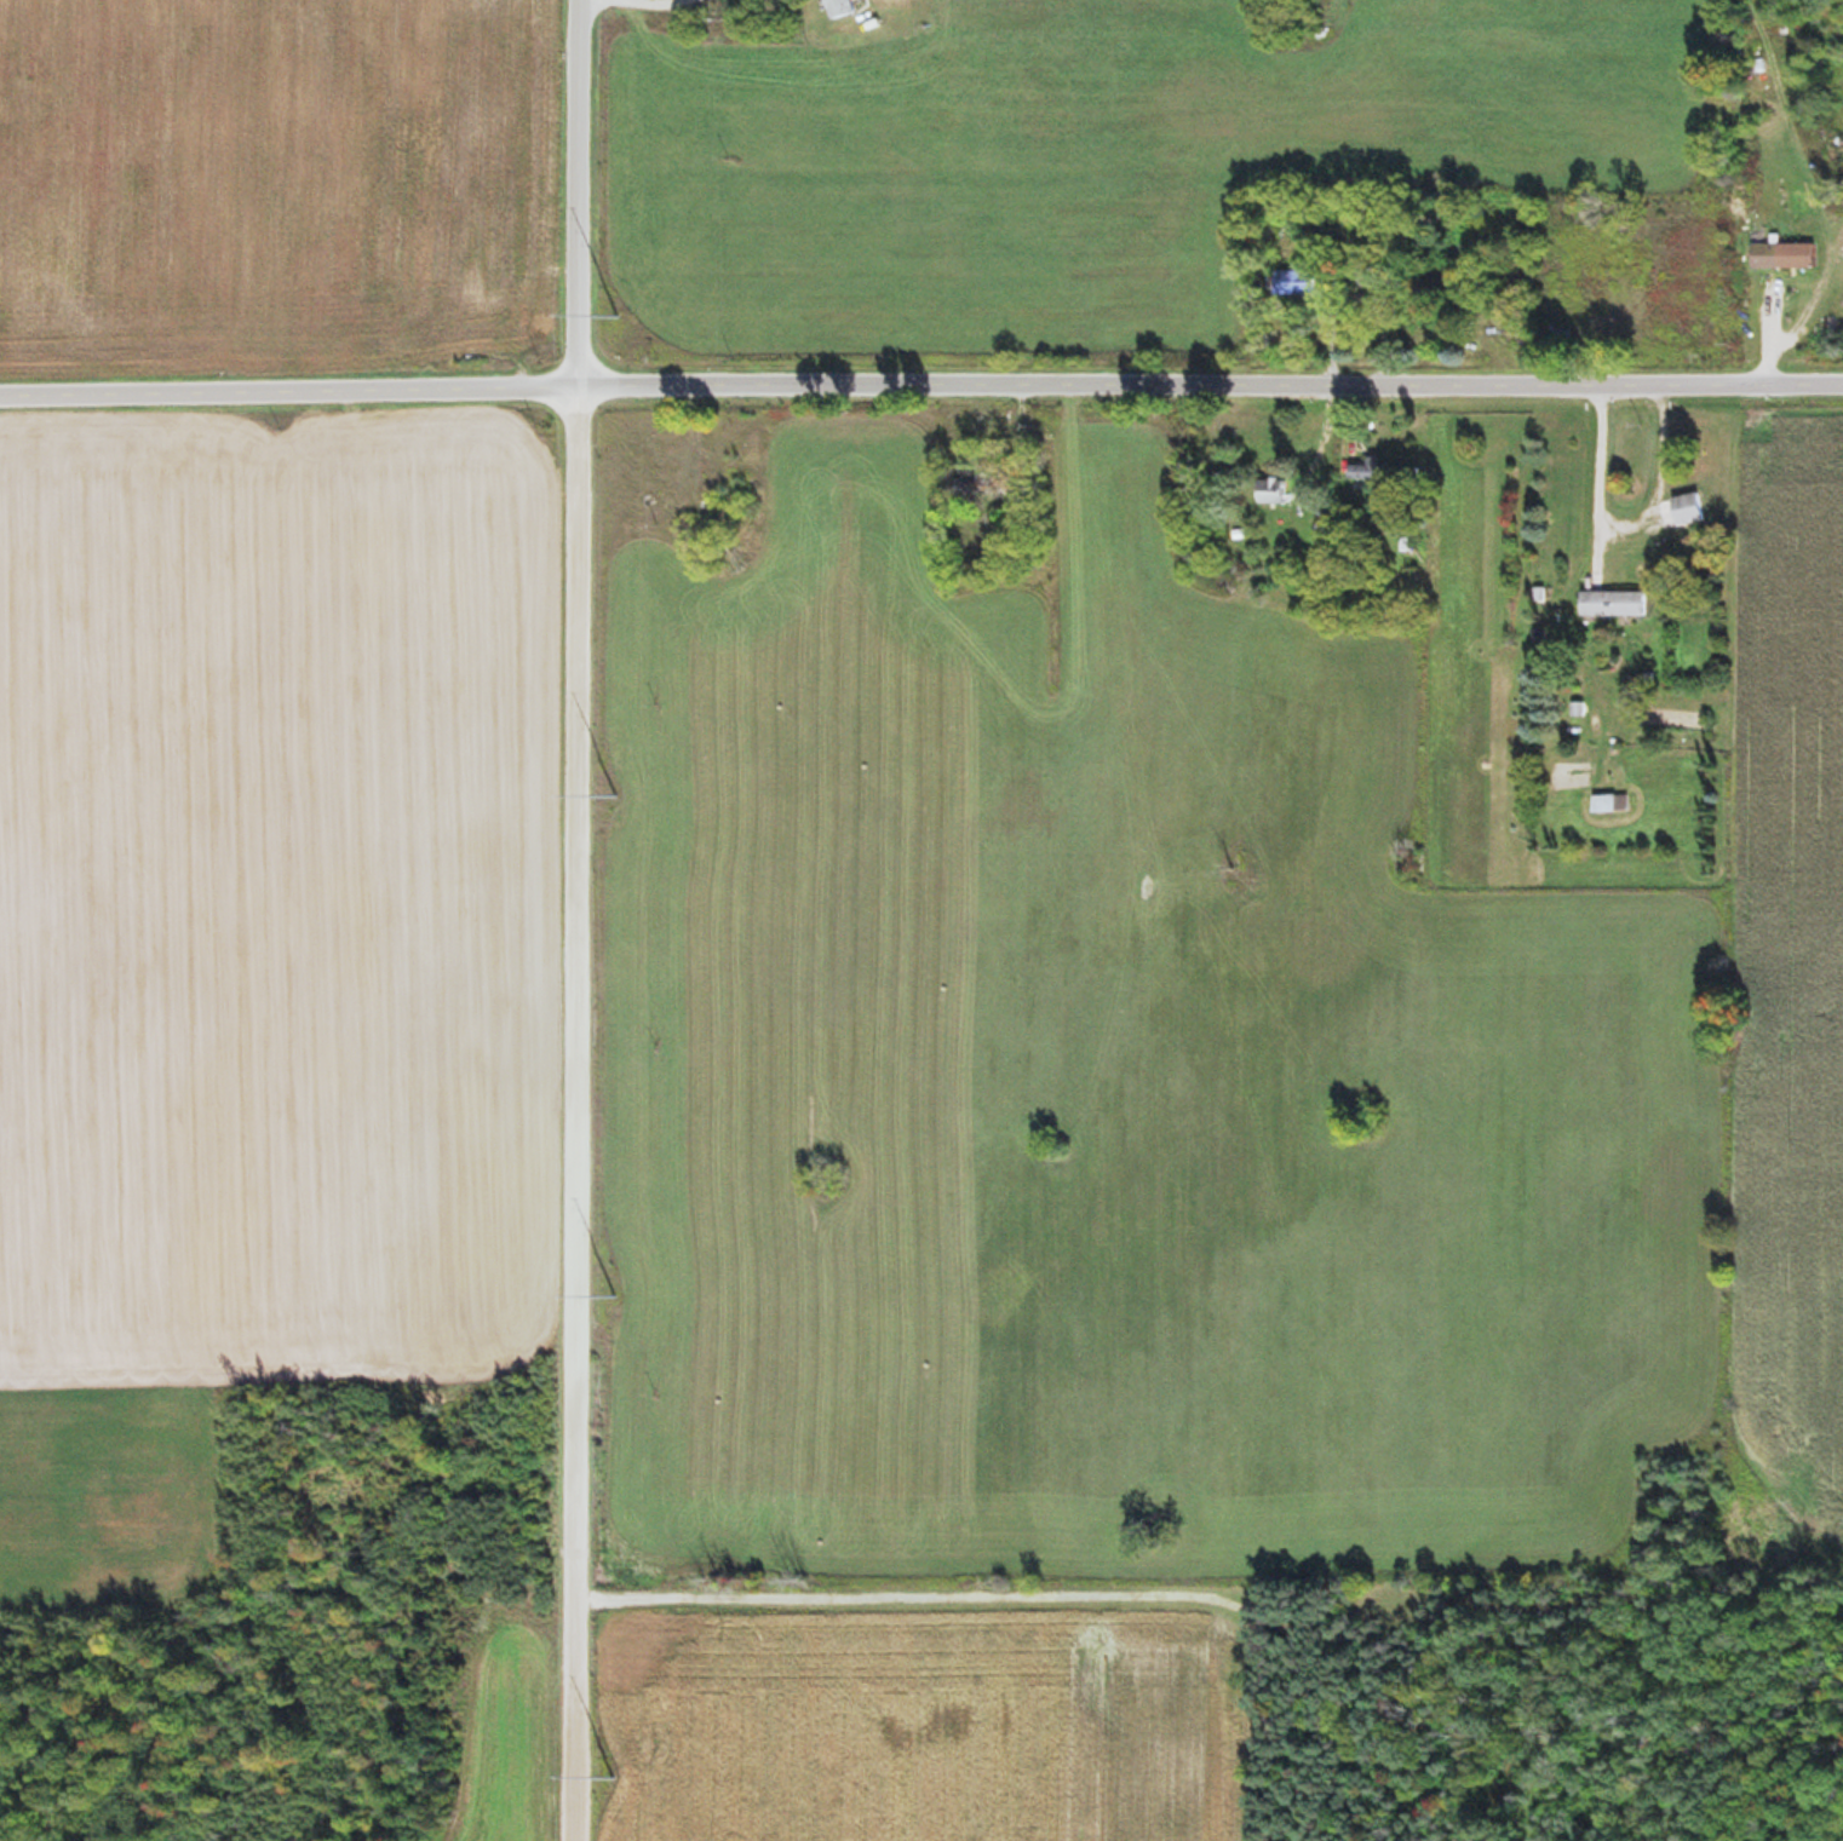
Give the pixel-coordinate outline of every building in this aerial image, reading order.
[(825,19),(851,14),(848,0),(821,0),(825,19)] [(1748,269),(1810,269),(1810,244),(1748,244),(1748,269)] [(1312,270),(1266,270),(1266,297),(1312,297),(1312,270)] [(1375,467),(1375,458),(1365,458),(1365,465),(1344,465),(1344,489),(1417,490),(1417,467),(1375,467)] [(949,491),(987,491),(987,479),(949,479),(949,491)] [(1252,505),(1285,505),(1285,479),(1252,479),(1252,505)] [(1702,521),(1696,494),(1658,501),(1664,529),(1702,521)] [(1643,616),(1643,591),(1577,591),(1577,616),(1643,616)] [(1624,795),(1590,795),(1590,812),(1624,812),(1624,795)]
